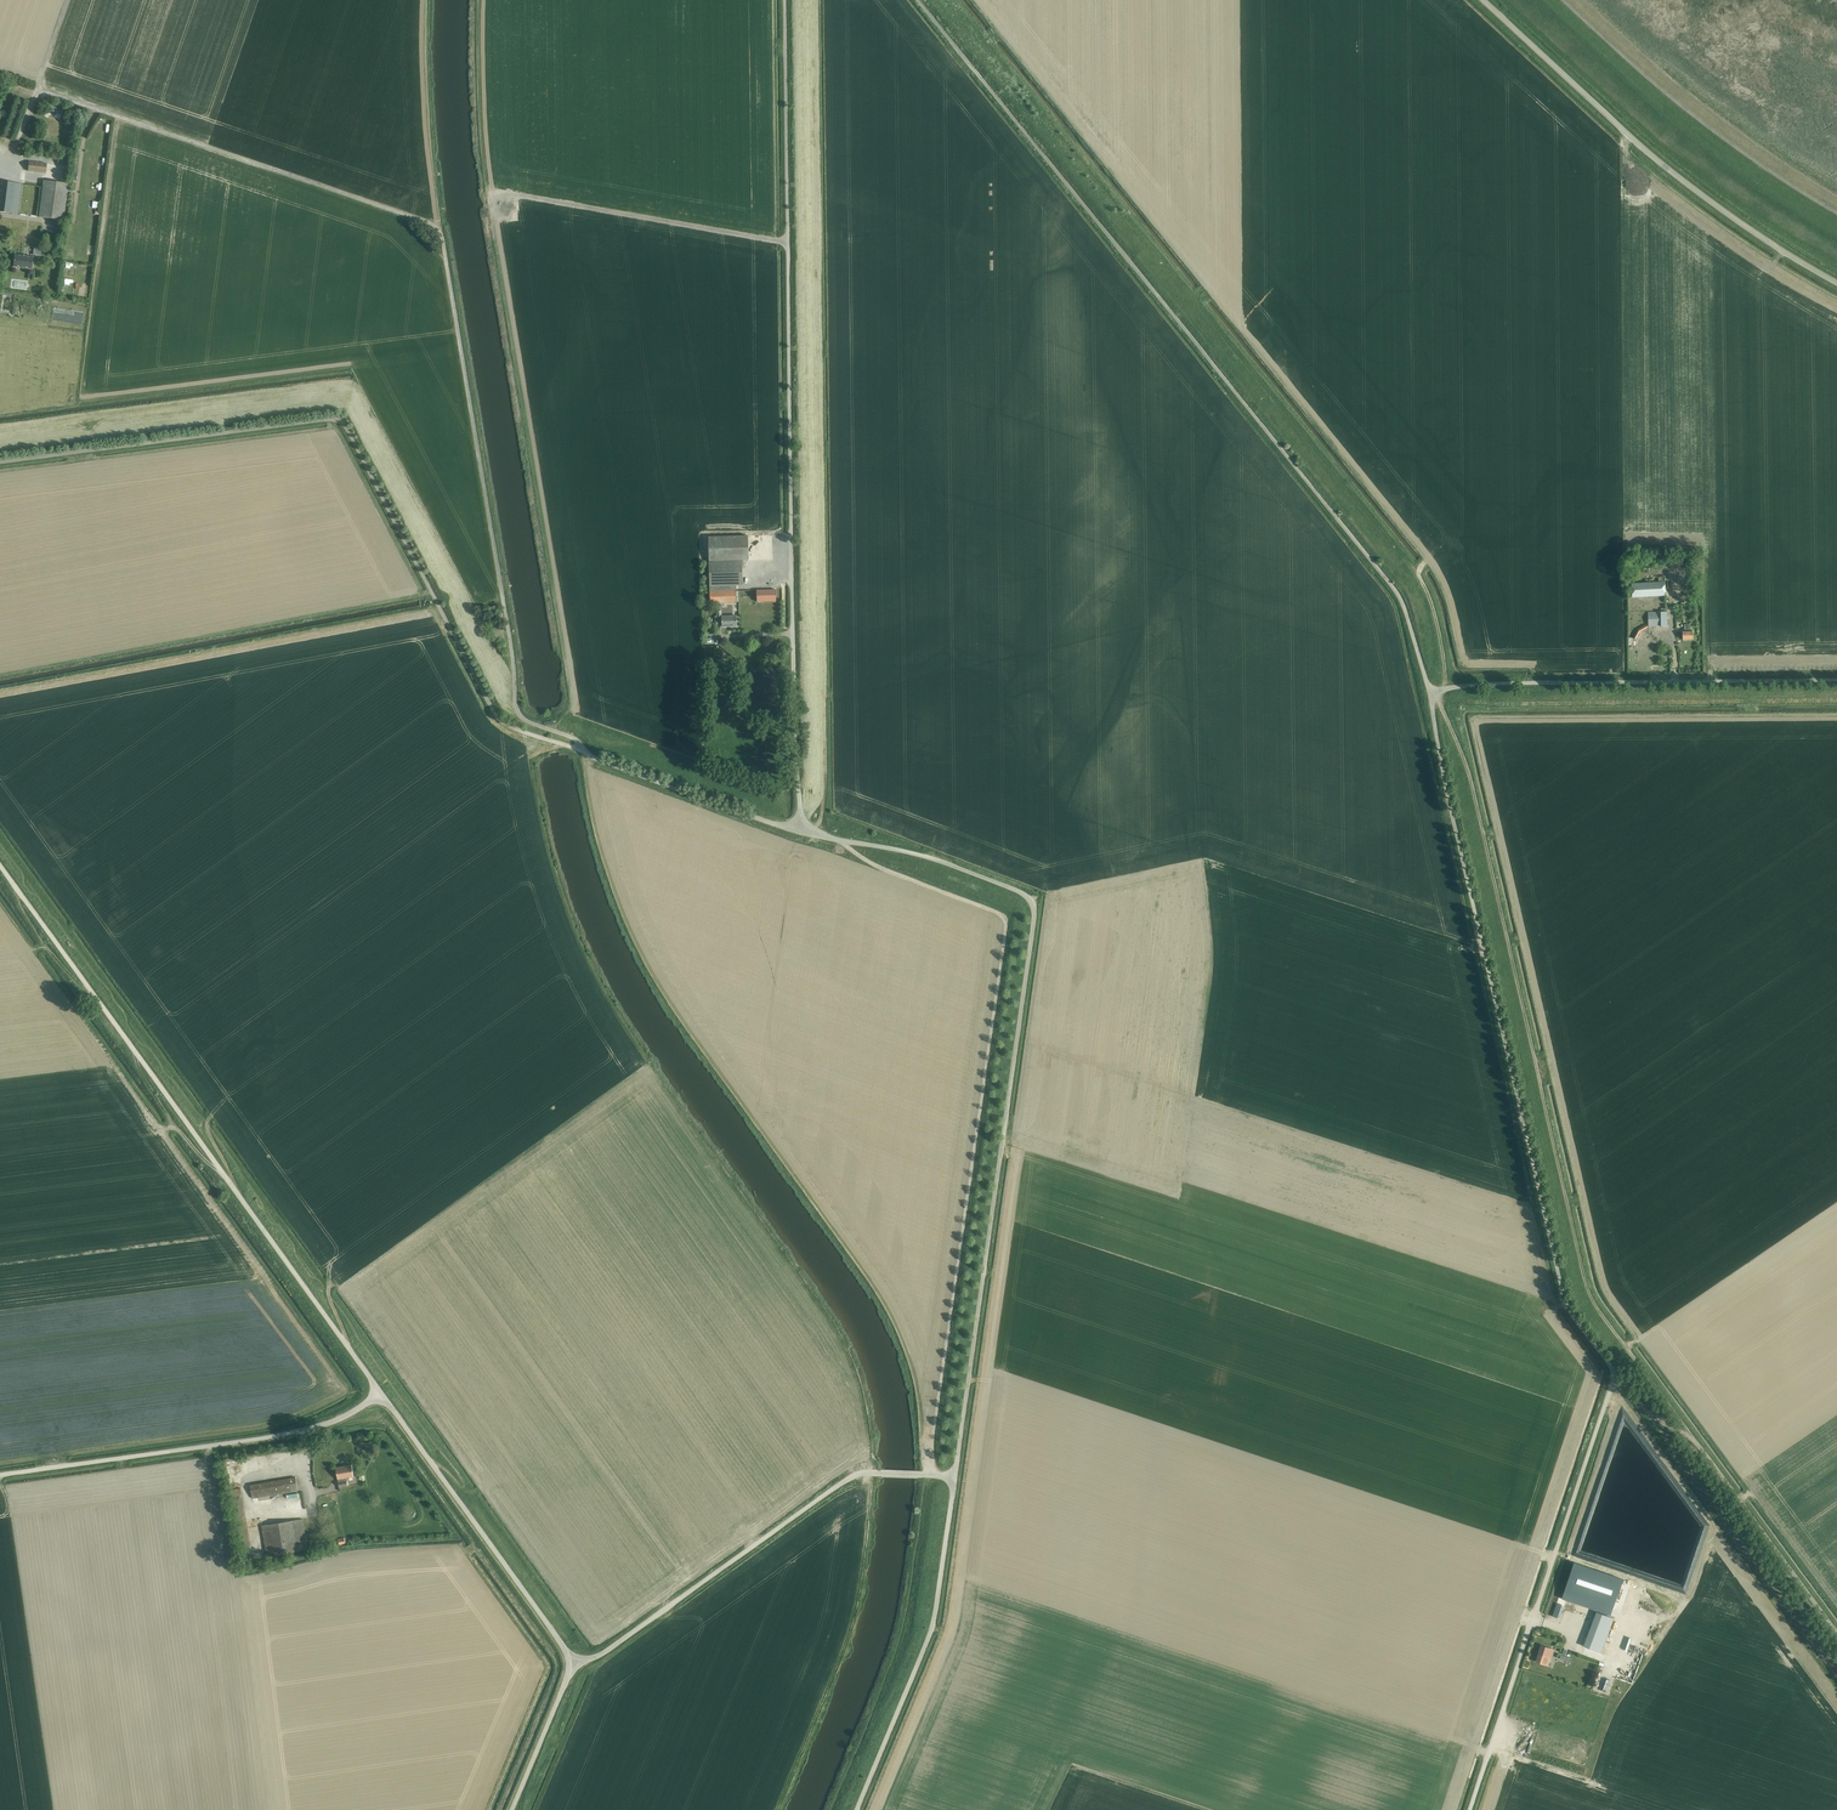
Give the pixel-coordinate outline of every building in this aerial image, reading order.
[(14,113),(20,114),(23,98),(17,97),(14,113)] [(51,106),(49,110),(56,113),(55,117),(59,119),(61,115),(63,111),(51,106)] [(46,173),(47,164),(30,162),(29,171),(46,173)] [(22,184),(0,181),(0,183),(0,212),(18,214),(22,184)] [(64,220),(69,184),(45,181),(40,217),(64,220)] [(96,227),(98,221),(90,218),(88,225),(96,227)] [(92,261),(94,252),(84,249),(82,258),(92,261)] [(69,250),(66,253),(73,258),(75,254),(69,250)] [(32,270),(33,257),(15,255),(13,267),(32,270)] [(64,276),(62,287),(69,288),(70,277),(64,276)] [(742,585),(742,560),(748,560),(747,536),(708,537),(709,561),(710,591),(710,603),(736,602),(736,590),(736,585),(742,585)] [(1659,577),(1659,582),(1631,584),(1632,597),(1666,595),(1665,582),(1665,577),(1659,577)] [(757,601),(776,601),(776,589),(756,590),(757,601)] [(717,616),(715,616),(716,623),(722,623),(722,626),(737,626),(737,615),(721,616),(721,610),(717,610),(717,616)] [(1648,612),(1648,627),(1668,626),(1667,612),(1648,612)] [(1683,632),(1683,639),(1693,639),(1693,631),(1690,632),(1690,624),(1684,624),(1684,632),(1683,632)] [(336,1468),(339,1487),(348,1486),(346,1478),(353,1477),(352,1465),(336,1468)] [(250,1485),(253,1498),(298,1491),(296,1478),(250,1485)] [(262,1526),(267,1556),(307,1549),(302,1519),(262,1526)] [(1574,1563),(1562,1598),(1566,1600),(1568,1593),(1613,1608),(1623,1579),(1574,1563)] [(1583,1646),(1601,1653),(1614,1618),(1596,1612),(1583,1646)] [(1541,1645),(1535,1661),(1548,1666),(1554,1649),(1541,1645)]
